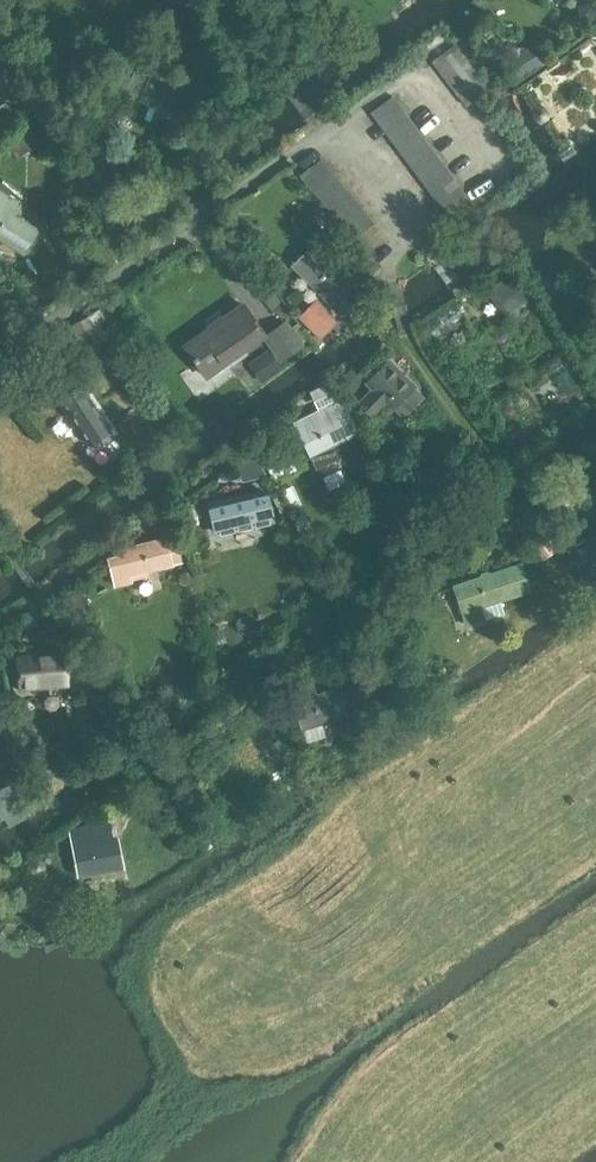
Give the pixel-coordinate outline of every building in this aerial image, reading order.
[(526,49),(500,45),(489,52),(511,85),(549,60),(537,42),(526,49)] [(465,107),(489,90),(455,44),(431,61),(465,107)] [(149,74),(135,66),(123,96),(139,104),(140,102),(181,120),(194,92),(150,72),(149,74)] [(452,223),(475,207),(393,96),(370,113),(452,223)] [(14,117),(2,102),(0,104),(0,128),(14,117)] [(22,158),(35,145),(22,131),(9,144),(22,158)] [(353,241),(361,235),(375,223),(321,157),(300,176),(352,240),(353,241)] [(40,230),(15,215),(19,209),(14,206),(18,200),(0,189),(0,241),(24,256),(40,230)] [(350,284),(311,245),(290,267),(341,318),(363,291),(353,281),(350,284)] [(511,311),(530,294),(510,272),(491,289),(511,311)] [(326,334),(336,324),(331,319),(333,317),(313,296),(298,314),(316,333),(320,330),(326,334)] [(206,381),(264,339),(280,364),(305,344),(301,339),(307,337),(298,322),(291,325),(287,319),(268,333),(246,299),(181,345),(206,381)] [(94,348),(117,332),(100,308),(77,324),(94,348)] [(256,358),(270,377),(282,369),(268,349),(256,358)] [(416,386),(388,358),(363,383),(369,389),(356,403),(377,424),(393,409),(403,418),(424,397),(414,388),(416,386)] [(81,384),(60,397),(90,446),(111,433),(81,384)] [(343,396),(292,421),(309,457),(313,466),(339,453),(335,445),(360,432),(343,396)] [(273,478),(292,468),(280,443),(260,452),(273,478)] [(239,459),(247,479),(267,470),(259,451),(239,459)] [(306,549),(319,543),(291,487),(279,493),(306,549)] [(267,488),(206,502),(213,532),(274,517),(267,488)] [(529,508),(513,518),(542,561),(558,550),(529,508)] [(183,563),(177,534),(168,537),(167,536),(121,548),(122,553),(107,558),(114,587),(133,582),(131,577),(174,566),(183,563)] [(466,628),(487,621),(482,607),(531,591),(522,562),(452,585),(466,628)] [(21,688),(69,684),(67,653),(19,657),(21,688)] [(317,693),(311,676),(289,684),(301,731),(346,717),(337,687),(317,693)] [(111,738),(122,732),(128,729),(114,704),(97,713),(111,738)] [(22,802),(15,789),(0,797),(0,804),(4,812),(22,802)] [(113,839),(110,823),(90,826),(90,825),(69,829),(77,878),(123,868),(118,838),(113,839)]
